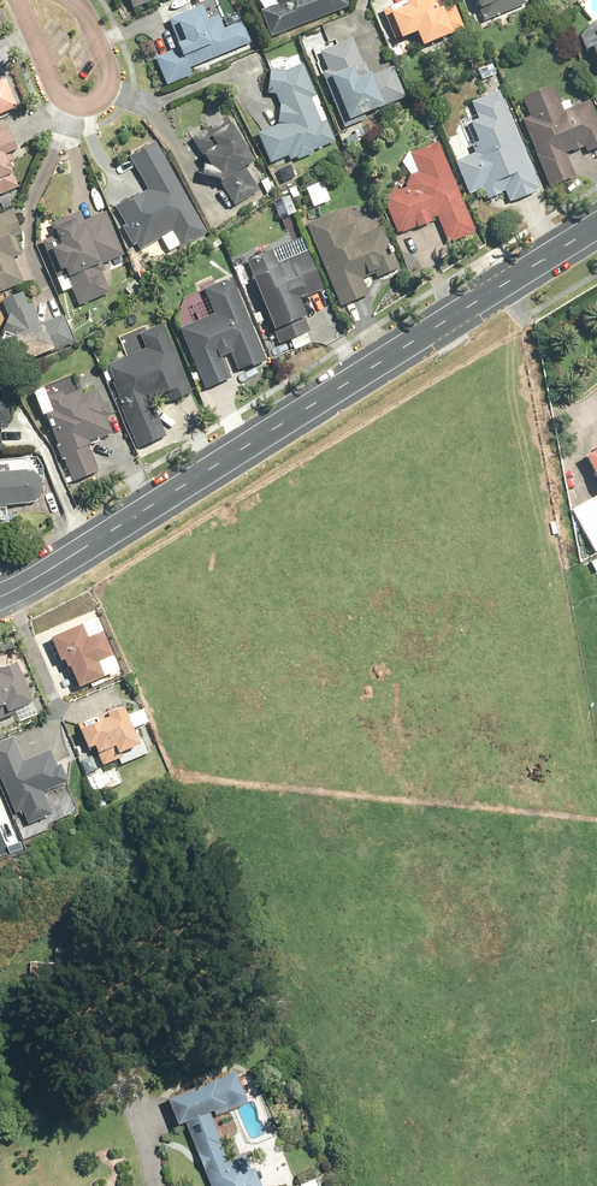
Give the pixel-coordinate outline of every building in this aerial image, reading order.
[(131,9),(154,0),(127,0),(131,9)] [(275,6),(260,12),(271,38),(347,6),(345,0),(272,0),(275,6)] [(438,0),(413,0),(385,12),(397,42),(415,35),(420,48),(462,31),(453,8),(445,12),(443,7),(441,8),(438,0)] [(476,24),(530,3),(529,0),(466,0),(476,24)] [(170,30),(175,28),(180,43),(173,46),(175,50),(153,58),(164,86),(192,75),(190,68),(250,44),(242,24),(223,32),(215,13),(205,17),(201,7),(173,18),(167,21),(170,30)] [(577,33),(596,73),(596,22),(577,33)] [(351,40),(317,54),(346,129),(364,122),(362,117),(407,99),(394,67),(366,78),(351,40)] [(493,62),(476,69),(480,81),(497,74),(493,62)] [(311,73),(268,69),(266,95),(275,97),(278,106),(277,126),(255,137),(269,166),(286,157),(288,162),(339,142),(311,73)] [(22,106),(11,78),(0,82),(0,115),(22,106)] [(522,97),(529,116),(519,120),(548,189),(575,177),(565,154),(583,147),(586,154),(596,149),(596,115),(591,100),(563,112),(551,85),(522,97)] [(540,191),(497,89),(470,100),(478,118),(469,121),(477,141),(469,145),(472,152),(454,160),(468,195),(484,188),(489,201),(505,195),(509,204),(540,191)] [(253,162),(224,119),(193,140),(197,146),(207,139),(213,148),(200,157),(206,168),(201,168),(196,180),(214,181),(232,208),(260,189),(245,167),(253,162)] [(354,135),(345,139),(349,148),(366,140),(360,128),(353,131),(354,135)] [(19,192),(10,170),(15,169),(10,154),(16,151),(8,129),(0,132),(0,199),(19,192)] [(206,233),(152,142),(129,156),(147,188),(116,207),(128,227),(124,230),(133,245),(136,243),(141,252),(173,233),(182,248),(206,233)] [(474,232),(436,142),(409,154),(416,172),(416,173),(415,173),(414,173),(413,173),(412,174),(411,174),(410,175),(409,176),(408,177),(407,178),(407,179),(406,179),(406,180),(406,181),(406,182),(405,183),(405,184),(405,185),(406,186),(406,187),(406,188),(382,198),(397,234),(438,217),(449,243),(474,232)] [(290,165),(277,171),(282,183),(295,177),(290,165)] [(78,206),(45,219),(56,245),(46,249),(56,273),(64,270),(78,306),(112,292),(100,263),(122,254),(104,211),(84,220),(78,206)] [(0,213),(0,291),(23,282),(15,263),(22,260),(13,239),(21,236),(10,209),(0,213)] [(333,212),(303,224),(337,308),(367,296),(359,277),(372,272),(375,279),(398,269),(381,226),(360,234),(356,224),(340,230),(333,212)] [(215,233),(204,240),(211,251),(222,244),(215,233)] [(271,253),(246,262),(243,263),(277,351),(311,338),(296,299),(321,289),(306,250),(275,262),(271,253)] [(194,322),(178,328),(203,388),(224,379),(243,371),(268,361),(234,278),(202,291),(206,301),(189,308),(194,322)] [(1,300),(7,316),(0,334),(0,353),(6,368),(72,342),(62,315),(40,324),(27,290),(1,300)] [(164,322),(139,333),(146,349),(102,368),(137,449),(165,437),(147,394),(162,387),(168,402),(194,390),(164,322)] [(51,411),(43,415),(72,482),(99,470),(88,444),(112,433),(105,416),(119,410),(107,384),(78,396),(76,390),(62,396),(59,391),(45,397),(51,411)] [(581,456),(596,485),(596,447),(581,456)] [(0,472),(0,509),(5,509),(5,505),(29,504),(29,503),(34,503),(42,492),(41,478),(31,471),(24,471),(24,470),(0,472)] [(570,510),(593,552),(596,550),(596,495),(570,510)] [(79,625),(47,638),(57,662),(60,661),(64,668),(66,667),(75,688),(101,677),(95,662),(110,656),(99,631),(84,638),(79,625)] [(12,663),(0,668),(0,705),(4,714),(15,710),(19,718),(33,712),(29,703),(30,703),(12,663)] [(136,745),(120,707),(103,714),(105,718),(76,730),(84,749),(91,746),(94,754),(95,753),(100,766),(119,758),(117,753),(136,745)] [(0,741),(0,782),(13,814),(20,811),(26,825),(50,815),(41,792),(66,782),(59,765),(55,766),(48,750),(21,761),(11,737),(0,741)] [(253,1165),(250,1167),(249,1163),(244,1152),(227,1159),(219,1140),(221,1139),(209,1109),(212,1108),(214,1113),(247,1100),(234,1068),(164,1096),(175,1122),(183,1119),(210,1185),(262,1185),(253,1165)]
